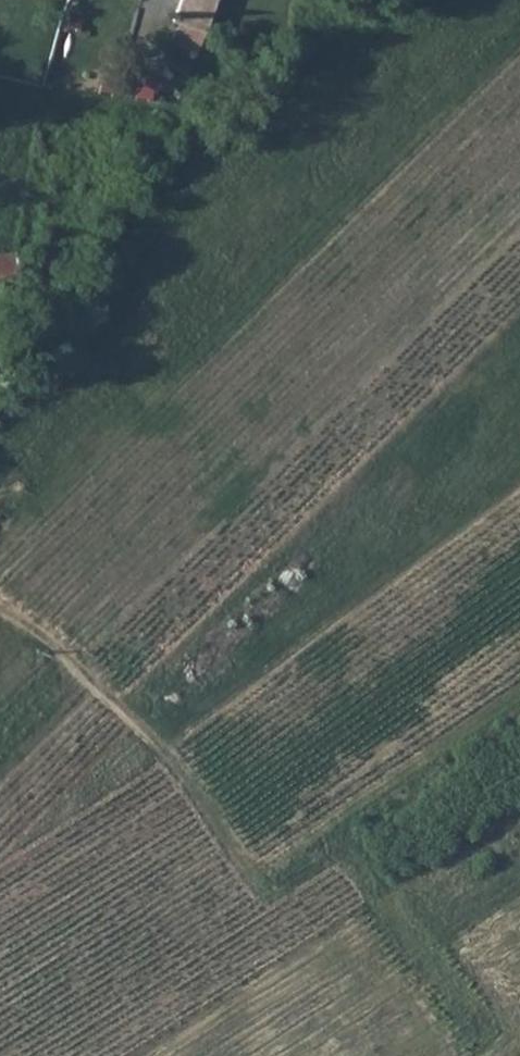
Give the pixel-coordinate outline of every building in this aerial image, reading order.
[(204,27),(207,18),(213,0),(178,0),(173,17),(204,27)]
